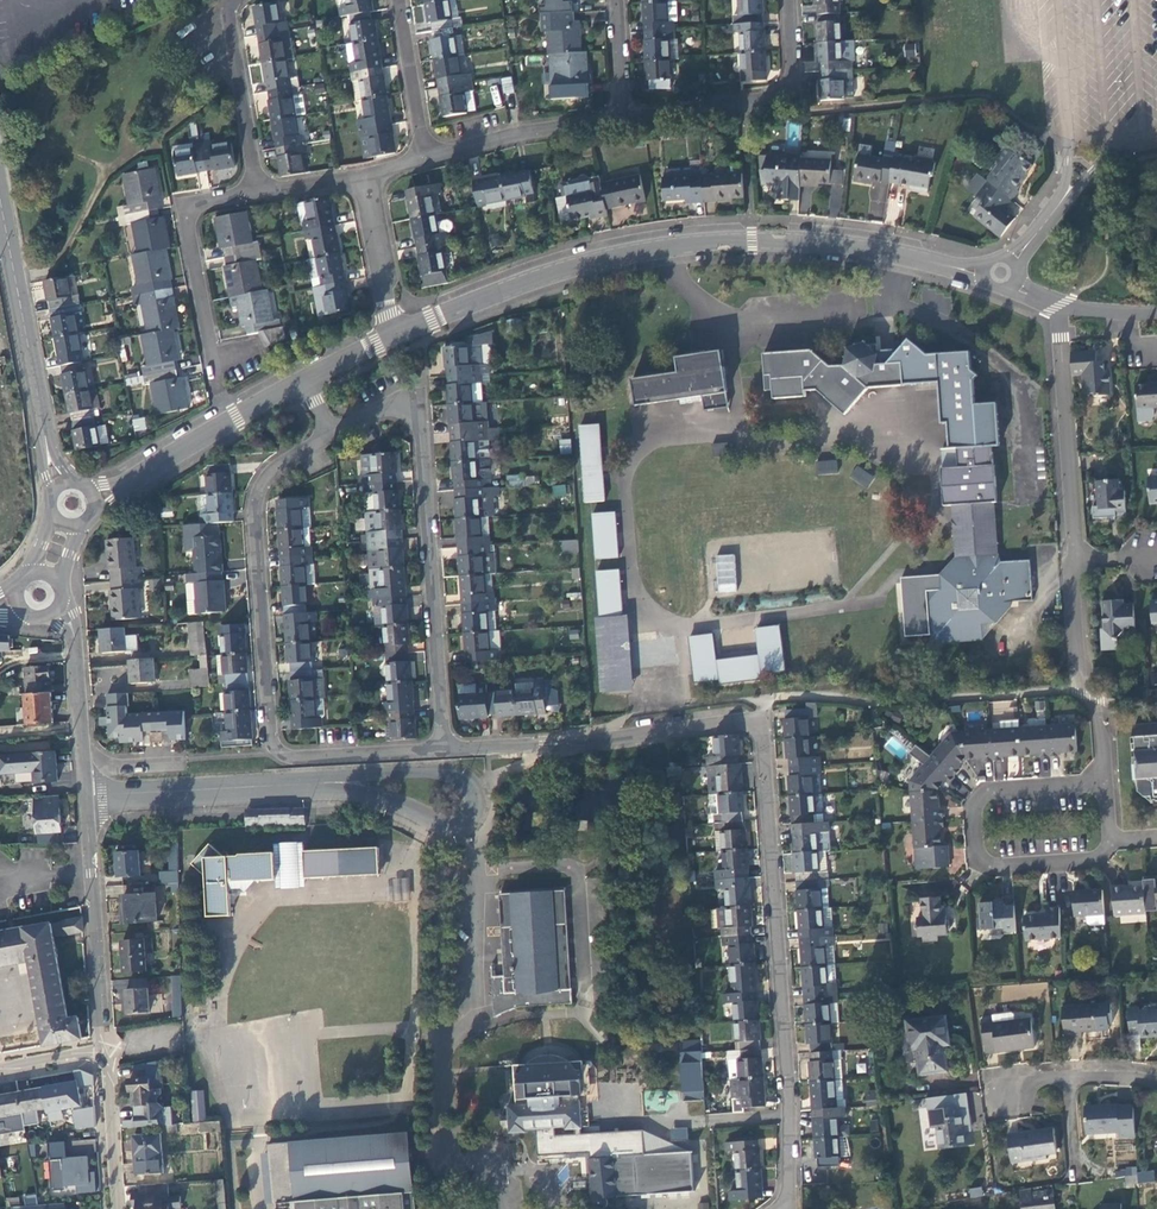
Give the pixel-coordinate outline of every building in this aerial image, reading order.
[(342,16),(350,15),(371,12),(373,11),(372,0),(339,0),(342,16)] [(433,31),(454,28),(463,26),(462,17),(459,18),(456,0),(443,0),(426,3),(429,22),(431,22),(433,31)] [(542,14),(574,12),(574,3),(578,3),(578,0),(546,0),(546,5),(542,5),(542,14)] [(764,23),(763,14),(763,0),(739,0),(740,16),(734,16),(734,24),(764,23)] [(819,14),(840,13),(840,0),(816,0),(817,5),(818,6),(819,14)] [(667,2),(644,3),(645,23),(647,23),(647,32),(674,31),(674,21),(677,21),(676,2),(675,2),(667,2)] [(289,30),(287,22),(281,23),(278,3),(255,6),(258,27),(260,35),(289,30)] [(355,43),(378,40),(375,20),(374,20),(373,20),(371,12),(350,15),(355,43)] [(550,54),(581,52),(579,21),(575,21),(574,12),(542,14),(543,32),(548,32),(549,54),(550,54)] [(817,23),(819,43),(842,42),(840,13),(819,14),(819,23),(817,23)] [(742,53),(765,52),(764,32),(764,23),(734,24),(735,33),(741,33),(742,53)] [(435,59),(464,54),(461,35),(455,36),(454,28),(433,31),(434,40),(432,40),(435,59)] [(289,30),(260,35),(261,44),(264,63),(287,60),(295,58),(292,38),(290,39),(289,30)] [(646,40),(647,61),(670,59),(679,59),(678,40),(675,40),(674,31),(647,32),(647,41),(646,40)] [(359,72),(382,68),(381,59),(378,40),(355,43),(348,44),(351,64),(350,64),(352,73),(359,72)] [(821,63),(822,71),(852,70),(851,41),(842,42),(819,43),(820,63),(821,63)] [(915,45),(906,45),(907,56),(916,56),(915,45)] [(587,52),(581,52),(550,54),(552,86),(551,86),(552,94),(588,93),(588,84),(587,52)] [(744,82),(767,80),(765,52),(742,53),(744,82)] [(440,88),(472,82),(471,74),(469,74),(466,54),(464,54),(435,59),(440,88)] [(672,88),(670,59),(647,61),(648,81),(650,80),(650,89),(672,88)] [(287,60),(264,63),(267,83),(269,83),(270,91),(299,87),(297,78),(290,79),(287,60)] [(364,100),(387,96),(384,77),(382,68),(359,72),(352,73),(353,81),(361,80),(364,100)] [(852,70),(822,71),(822,80),(820,80),(821,100),(845,99),(845,97),(853,97),(852,70)] [(504,89),(514,87),(512,79),(503,81),(504,89)] [(472,82),(440,88),(441,96),(445,116),(468,112),(477,111),(472,82)] [(305,115),(302,95),(300,95),(299,87),(270,91),(271,100),(270,100),(273,120),(296,116),(305,115)] [(359,120),(360,129),(392,124),(387,96),(364,100),(367,119),(359,120)] [(296,116),(273,120),(276,139),(278,148),(304,144),(303,135),(299,135),(296,116)] [(191,141),(199,140),(197,123),(192,124),(193,133),(190,133),(191,141)] [(396,153),(392,124),(360,129),(365,159),(373,157),(396,153)] [(211,141),(202,142),(206,169),(215,167),(216,169),(235,166),(232,143),(212,146),(211,141)] [(206,169),(202,142),(194,144),(174,147),(175,152),(179,175),(198,172),(207,171),(206,169)] [(304,144),(278,148),(279,157),(282,177),(305,173),(302,153),(306,153),(304,144)] [(988,181),(1012,200),(1019,191),(1016,189),(1023,181),(1022,180),(1033,166),(1014,151),(1013,152),(1006,147),(998,158),(999,165),(987,180),(988,181)] [(779,199),(799,200),(800,185),(802,159),(802,155),(788,154),(788,157),(760,156),(763,184),(774,184),(774,189),(779,190),(779,199)] [(881,181),(890,183),(894,160),(885,158),(884,160),(859,155),(854,181),(866,183),(867,180),(873,181),(881,183),(881,181)] [(894,160),(890,183),(909,186),(909,190),(928,193),(931,178),(934,176),(936,163),(934,160),(917,157),(913,159),(894,156),(894,160)] [(802,159),(800,185),(810,186),(811,183),(819,184),(830,184),(831,170),(832,160),(802,159)] [(693,202),(705,201),(703,176),(702,164),(691,165),(691,169),(667,171),(668,178),(663,178),(665,201),(686,199),(693,199),(693,202)] [(126,215),(158,209),(156,200),(161,199),(155,169),(123,175),(129,206),(124,206),(126,215)] [(845,185),(846,171),(831,170),(830,184),(845,185)] [(502,177),(507,199),(526,196),(526,194),(534,192),(530,171),(502,177)] [(198,173),(201,189),(208,188),(205,172),(198,173)] [(703,176),(705,201),(715,201),(726,200),(726,198),(744,197),(743,173),(703,176)] [(977,196),(985,202),(989,197),(981,191),(988,181),(987,180),(979,174),(969,187),(978,195),(977,196)] [(601,183),(606,209),(630,204),(630,202),(645,199),(640,175),(601,183)] [(598,218),(608,215),(606,209),(601,183),(599,176),(590,178),(587,176),(581,177),(579,180),(561,184),(564,197),(568,196),(573,220),(591,216),(597,215),(598,218)] [(487,203),(507,199),(502,177),(473,182),(477,203),(487,201),(487,203)] [(1005,209),(1012,200),(988,181),(981,191),(989,197),(985,202),(977,214),(996,229),(994,231),(1002,237),(1017,218),(1005,209)] [(439,184),(407,190),(412,219),(435,214),(431,195),(438,193),(441,193),(439,184)] [(442,213),(438,193),(431,195),(435,214),(442,213)] [(562,222),(573,220),(568,196),(564,197),(557,198),(562,222)] [(799,213),(808,214),(811,198),(802,196),(799,213)] [(306,231),(335,226),(333,217),(329,197),(307,201),(307,202),(298,203),(302,223),(305,222),(306,231)] [(160,218),(158,209),(126,215),(128,224),(133,223),(138,253),(164,249),(170,248),(164,217),(160,218)] [(225,249),(226,257),(261,251),(259,241),(253,242),(247,212),(216,218),(222,249),(225,249)] [(418,247),(450,240),(449,232),(451,231),(454,228),(453,223),(449,221),(436,223),(435,214),(412,219),(416,238),(418,247)] [(975,216),(994,231),(996,229),(977,214),(975,216)] [(335,226),(306,231),(308,240),(314,239),(318,258),(341,254),(337,234),(336,235),(335,226)] [(419,289),(448,283),(442,251),(452,249),(450,240),(418,247),(420,255),(419,255),(425,283),(419,285),(419,289)] [(170,280),(164,249),(138,253),(132,255),(138,285),(133,287),(134,296),(171,289),(170,280)] [(261,251),(226,257),(228,266),(225,267),(231,297),(263,291),(257,261),(262,260),(261,251)] [(344,273),(341,254),(318,258),(309,260),(314,288),(323,286),(346,282),(344,273)] [(55,279),(45,281),(49,301),(51,309),(80,304),(75,276),(68,277),(68,276),(55,279)] [(347,291),(346,282),(323,286),(314,288),(320,316),(351,310),(348,291),(347,291)] [(173,298),(171,289),(134,296),(136,305),(142,304),(148,334),(173,329),(179,328),(173,297),(173,298)] [(268,290),(263,291),(231,297),(233,307),(238,306),(242,327),(247,326),(249,335),(260,333),(260,335),(267,347),(286,339),(283,327),(282,328),(280,320),(274,321),(268,290)] [(80,304),(51,309),(52,318),(56,338),(79,334),(75,314),(82,313),(80,304)] [(173,329),(148,334),(142,335),(148,365),(142,366),(144,376),(179,369),(177,360),(179,360),(173,329)] [(473,336),(474,344),(487,343),(499,342),(498,329),(473,336)] [(79,334),(56,338),(59,357),(60,357),(61,366),(82,362),(80,353),(82,353),(79,334)] [(831,399),(855,372),(874,388),(892,387),(928,386),(936,385),(937,391),(938,398),(939,418),(940,426),(947,425),(947,429),(948,450),(956,449),(957,454),(957,455),(958,469),(947,470),(940,470),(942,507),(1001,505),(1005,505),(1002,466),(1000,466),(999,447),(1006,447),(1003,404),(981,405),(979,380),(984,376),(977,370),(976,353),(933,356),(914,340),(902,354),(889,355),(884,355),(870,343),(852,349),(849,367),(834,367),(815,352),(767,355),(768,360),(769,377),(776,377),(777,392),(777,400),(813,398),(812,392),(816,392),(823,392),(831,399)] [(454,366),(454,375),(496,372),(495,363),(489,363),(487,343),(474,344),(450,345),(451,358),(452,366),(454,366)] [(727,351),(715,353),(717,368),(729,366),(727,351)] [(1092,351),(1074,352),(1076,375),(1087,374),(1088,394),(1098,393),(1098,396),(1115,395),(1114,370),(1109,371),(1108,361),(1101,362),(1100,351),(1092,351)] [(732,385),(729,366),(717,368),(715,353),(682,357),(682,362),(684,373),(667,375),(637,379),(642,405),(649,404),(670,401),(686,399),(708,396),(708,402),(709,407),(710,411),(722,409),(721,405),(733,403),(731,393),(733,393),(732,385)] [(82,362),(61,366),(63,375),(66,394),(89,389),(86,370),(83,371),(82,362)] [(181,377),(179,369),(144,376),(146,385),(152,384),(157,414),(189,408),(183,377),(181,377)] [(453,391),(454,403),(491,401),(497,400),(496,372),(454,375),(455,383),(453,383),(453,391)] [(855,372),(831,399),(851,416),(856,410),(864,400),(874,388),(855,372)] [(143,386),(146,385),(144,376),(125,379),(126,382),(127,386),(143,383),(143,386)] [(1156,381),(1156,383),(1140,385),(1141,407),(1156,406),(1156,381)] [(89,389),(66,394),(70,413),(72,413),(74,422),(95,418),(93,409),(100,408),(97,390),(89,391),(89,389)] [(699,403),(708,402),(708,396),(686,399),(686,405),(699,403)] [(492,429),(491,401),(454,403),(455,419),(456,431),(477,430),(492,429)] [(95,418),(74,422),(75,431),(73,431),(77,451),(100,446),(95,418)] [(144,419),(134,421),(135,431),(146,429),(144,419)] [(606,456),(604,426),(584,427),(590,504),(610,503),(608,478),(606,456)] [(477,430),(456,431),(458,460),(494,458),(493,437),(502,437),(502,428),(493,429),(492,429),(477,430)] [(571,439),(559,439),(559,454),(571,453),(571,439)] [(738,455),(737,443),(728,444),(717,444),(718,457),(738,455)] [(362,482),(369,481),(400,480),(399,471),(400,471),(399,451),(367,453),(369,473),(361,474),(362,482)] [(461,479),(462,488),(491,486),(491,479),(496,478),(494,458),(458,460),(459,470),(460,479),(461,479)] [(843,473),(842,461),(828,462),(821,463),(822,475),(843,473)] [(210,475),(211,493),(234,492),(233,478),(232,462),(211,463),(211,464),(212,475),(210,475)] [(872,488),(879,478),(871,473),(863,466),(855,477),(872,488)] [(514,474),(515,484),(530,483),(528,473),(514,474)] [(540,475),(531,476),(531,483),(540,483),(540,475)] [(1130,514),(1128,489),(1122,490),(1121,479),(1099,481),(1102,508),(1112,507),(1118,507),(1119,510),(1119,514),(1126,514),(1130,514)] [(367,490),(369,510),(403,508),(402,495),(402,489),(400,489),(400,480),(369,481),(370,490),(367,490)] [(554,497),(567,494),(565,484),(552,486),(554,497)] [(461,503),(462,516),(495,514),(498,514),(497,495),(504,495),(503,485),(491,486),(462,488),(463,497),(460,497),(461,503)] [(200,493),(202,524),(224,523),(235,522),(234,514),(235,514),(235,504),(234,492),(211,493),(200,493)] [(281,513),(282,527),(314,525),(312,496),(282,498),(282,506),(281,507),(281,513)] [(954,549),(954,558),(972,558),(971,548),(980,538),(991,547),(992,557),(1004,556),(1001,508),(1001,505),(942,507),(951,507),(952,526),(954,549)] [(372,531),(372,538),(405,536),(404,520),(403,508),(369,510),(370,531),(372,531)] [(615,520),(615,511),(591,514),(595,560),(618,558),(618,551),(617,539),(615,520)] [(465,536),(465,544),(497,542),(495,514),(462,516),(462,528),(463,536),(465,536)] [(213,536),(225,535),(224,523),(202,524),(188,524),(188,528),(212,527),(213,536)] [(283,541),(284,555),(316,553),(314,525),(282,527),(283,541)] [(226,570),(227,570),(225,535),(213,536),(212,527),(188,528),(190,551),(199,550),(200,572),(226,570)] [(115,569),(116,579),(144,577),(143,566),(138,566),(136,536),(111,539),(112,554),(113,569),(115,569)] [(372,538),(374,567),(407,565),(406,550),(405,536),(372,538)] [(456,556),(455,538),(441,538),(442,557),(456,556)] [(567,552),(582,551),(581,538),(566,538),(567,552)] [(1038,602),(1036,561),(1005,563),(1004,556),(992,557),(991,547),(980,538),(971,548),(972,558),(954,558),(938,577),(933,577),(919,578),(901,580),(906,637),(930,635),(931,646),(987,640),(987,638),(986,626),(1001,625),(1015,610),(1016,607),(1016,603),(1038,602)] [(464,560),(465,574),(499,571),(504,571),(502,551),(497,552),(497,542),(465,544),(466,554),(464,554),(464,560)] [(285,571),(286,584),(309,583),(307,563),(316,562),(316,553),(284,555),(285,571)] [(714,556),(718,593),(738,591),(734,554),(714,556)] [(307,563),(309,583),(318,582),(317,562),(316,562),(307,563)] [(374,567),(376,596),(407,594),(409,594),(408,579),(407,565),(374,567)] [(227,579),(226,570),(200,572),(193,573),(194,582),(200,581),(201,598),(191,599),(192,613),(229,610),(228,596),(230,596),(229,588),(228,579),(227,579)] [(602,628),(629,626),(629,614),(626,614),(625,607),(625,595),(623,574),(623,570),(600,571),(603,615),(602,616),(602,628)] [(500,600),(499,571),(465,574),(466,588),(467,602),(500,600)] [(145,587),(144,577),(116,579),(117,589),(115,589),(116,603),(118,618),(143,616),(140,588),(145,587)] [(287,597),(288,612),(309,611),(308,601),(310,601),(309,583),(286,584),(287,597)] [(377,603),(378,623),(387,623),(410,622),(410,610),(409,602),(407,603),(407,594),(376,596),(375,596),(375,603),(377,603)] [(468,616),(469,631),(492,629),(502,629),(500,600),(467,602),(468,616)] [(1137,628),(1136,608),(1125,608),(1125,604),(1125,603),(1119,604),(1118,601),(1104,602),(1107,638),(1116,637),(1116,639),(1120,638),(1128,629),(1137,628)] [(320,619),(320,610),(309,611),(288,612),(289,626),(290,640),(313,639),(311,620),(320,619)] [(192,622),(195,655),(204,654),(210,653),(207,621),(192,622)] [(387,623),(389,652),(410,651),(410,642),(412,642),(411,632),(410,622),(387,623)] [(224,625),(226,654),(249,653),(247,637),(246,623),(224,625)] [(987,638),(1001,625),(986,626),(987,638)] [(630,634),(629,626),(602,628),(606,690),(633,688),(632,670),(630,634)] [(763,675),(788,672),(780,626),(762,627),(755,629),(758,651),(758,654),(739,657),(716,660),(715,657),(712,634),(710,634),(689,637),(694,682),(719,679),(720,681),(720,684),(763,679),(763,675)] [(129,636),(128,627),(105,629),(106,642),(106,653),(128,651),(131,650),(142,649),(141,635),(129,636)] [(473,650),(473,659),(488,658),(503,657),(503,648),(493,648),(492,629),(469,631),(469,642),(470,650),(473,650)] [(293,658),(293,668),(314,667),(313,639),(290,640),(290,651),(291,658),(293,658)] [(37,646),(28,648),(31,661),(40,659),(37,646)] [(389,652),(391,680),(414,679),(413,667),(413,659),(411,660),(410,651),(389,652)] [(221,655),(223,683),(230,682),(250,681),(249,668),(249,653),(226,654),(221,655)] [(159,681),(157,658),(133,659),(134,672),(135,683),(159,681)] [(26,668),(28,695),(51,694),(50,678),(50,666),(26,668)] [(195,687),(213,685),(213,683),(211,666),(205,667),(193,668),(195,687)] [(293,683),(293,697),(316,696),(326,695),(327,695),(326,666),(314,667),(293,668),(294,677),(292,676),(293,683)] [(537,688),(518,689),(519,712),(533,711),(548,710),(545,678),(536,678),(537,688)] [(384,699),(385,709),(414,707),(414,697),(415,697),(415,689),(414,679),(391,680),(392,699),(384,699)] [(481,713),(491,712),(490,691),(489,682),(480,683),(481,692),(461,693),(463,716),(474,715),(481,714),(481,713)] [(228,691),(230,711),(252,709),(251,696),(251,684),(230,686),(230,691),(228,691)] [(507,713),(519,712),(518,689),(490,691),(491,712),(500,712),(500,713),(507,713)] [(131,693),(110,694),(111,706),(112,738),(123,737),(123,743),(139,742),(146,742),(146,731),(173,729),(173,740),(180,740),(189,740),(187,715),(187,711),(131,713),(130,706),(132,706),(131,693)] [(52,706),(51,694),(28,695),(25,696),(28,725),(53,723),(52,706)] [(326,695),(316,696),(318,715),(324,715),(326,712),(326,695)] [(295,726),(318,724),(325,724),(324,715),(318,715),(316,696),(293,697),(294,712),(295,726)] [(785,726),(786,739),(810,738),(809,716),(818,716),(817,704),(817,703),(807,702),(808,709),(786,710),(786,719),(784,719),(785,726)] [(394,735),(394,737),(418,736),(417,726),(416,715),(415,716),(414,707),(385,709),(386,717),(388,717),(389,735),(394,735)] [(253,724),(252,709),(230,711),(231,730),(224,731),(225,746),(255,744),(254,736),(253,724)] [(1011,756),(1022,755),(1020,728),(1020,720),(1003,722),(1003,729),(993,730),(995,760),(1005,759),(1005,756),(1011,756)] [(1136,724),(1134,736),(1136,736),(1137,755),(1138,765),(1134,765),(1135,780),(1139,780),(1140,791),(1147,797),(1154,797),(1154,800),(1156,800),(1156,723),(1136,724)] [(1077,724),(1048,726),(1050,756),(1060,755),(1059,752),(1069,751),(1079,750),(1077,724)] [(1042,756),(1050,756),(1048,726),(1020,728),(1022,755),(1033,754),(1042,753),(1042,756)] [(986,760),(995,760),(993,730),(964,732),(966,759),(979,758),(986,757),(986,760)] [(155,742),(165,741),(165,731),(154,732),(155,742)] [(960,766),(966,759),(964,732),(953,733),(932,757),(955,777),(961,770),(958,768),(960,766)] [(709,754),(709,765),(719,764),(740,763),(740,754),(742,753),(741,743),(741,734),(717,736),(718,754),(709,754)] [(790,757),(790,767),(822,766),(821,754),(811,755),(810,738),(786,739),(787,752),(788,757),(790,757)] [(949,784),(955,777),(932,757),(918,746),(911,754),(925,766),(913,780),(913,791),(937,789),(939,790),(947,782),(949,784)] [(56,752),(21,754),(22,770),(34,770),(35,782),(58,780),(57,765),(56,752)] [(1,772),(22,770),(21,754),(0,755),(1,772)] [(714,793),(721,793),(745,791),(744,779),(743,771),(741,772),(740,763),(719,764),(709,765),(711,794),(714,793)] [(790,781),(790,796),(822,794),(824,794),(822,766),(790,767),(791,775),(789,775),(790,781)] [(940,802),(939,790),(937,789),(913,791),(915,820),(944,818),(944,808),(941,809),(940,802)] [(714,793),(716,822),(747,820),(746,803),(745,791),(721,793),(714,793)] [(793,824),(815,823),(814,814),(824,813),(822,794),(790,796),(792,810),(793,824)] [(60,812),(59,796),(35,798),(37,833),(61,831),(60,812)] [(246,809),(246,826),(301,823),(301,807),(246,809)] [(824,823),(824,813),(814,814),(815,823),(824,823)] [(945,828),(944,818),(915,820),(919,869),(951,867),(949,847),(943,847),(942,835),(942,828),(945,828)] [(716,822),(719,850),(725,850),(749,848),(748,833),(747,820),(716,822)] [(794,839),(795,853),(819,852),(829,851),(832,851),(829,822),(824,823),(815,823),(793,824),(794,839)] [(162,871),(162,883),(180,882),(180,841),(172,842),(172,871),(162,871)] [(304,887),(304,879),(303,851),(303,842),(272,844),(273,853),(275,879),(276,889),(291,888),(304,887)] [(275,879),(273,853),(242,854),(240,855),(224,857),(208,844),(193,861),(191,864),(203,874),(203,883),(204,898),(205,917),(231,917),(229,889),(233,889),(239,888),(242,890),(244,893),(253,882),(275,879)] [(376,847),(303,851),(304,879),(326,877),(345,876),(368,875),(378,875),(376,847)] [(720,869),(721,879),(751,877),(750,858),(749,848),(725,850),(727,868),(720,869)] [(831,880),(829,851),(819,852),(795,853),(796,867),(797,881),(831,880)] [(140,853),(118,854),(118,866),(119,878),(141,877),(140,853)] [(728,886),(730,907),(754,905),(752,890),(751,877),(721,879),(721,886),(728,886)] [(409,878),(392,878),(393,887),(388,887),(389,902),(409,901),(409,878)] [(798,896),(799,910),(833,908),(831,880),(797,881),(798,896)] [(1117,913),(1147,911),(1146,887),(1135,887),(1127,888),(1127,886),(1115,887),(1117,913)] [(566,889),(501,893),(506,971),(507,992),(515,991),(516,1006),(574,1003),(573,988),(572,988),(566,889)] [(1106,925),(1104,890),(1090,891),(1075,893),(1077,916),(1088,915),(1089,923),(1092,926),(1106,925)] [(123,923),(158,921),(156,892),(124,894),(125,904),(125,910),(122,910),(123,923)] [(949,920),(949,915),(947,915),(941,916),(941,911),(944,910),(944,906),(943,896),(924,898),(925,917),(919,917),(921,937),(925,936),(925,941),(939,940),(938,935),(950,934),(949,920)] [(1006,934),(1018,933),(1016,906),(1004,906),(1004,908),(996,909),(995,902),(990,902),(981,903),(983,930),(1006,928),(1006,934)] [(497,925),(498,903),(487,903),(487,925),(497,925)] [(726,926),(727,935),(754,933),(753,924),(755,924),(754,915),(754,905),(730,907),(720,907),(721,926),(726,926)] [(1027,940),(1062,937),(1060,907),(1048,908),(1048,915),(1041,915),(1026,916),(1027,940)] [(802,939),(804,939),(835,937),(833,908),(799,910),(801,924),(802,939)] [(591,909),(590,922),(604,924),(606,910),(591,909)] [(57,916),(58,923),(70,921),(69,914),(57,916)] [(45,1046),(83,1039),(79,1017),(68,1019),(55,936),(84,932),(83,919),(70,921),(58,923),(0,934),(0,967),(30,961),(45,1046)] [(733,944),(735,963),(758,962),(757,948),(757,942),(754,942),(754,933),(727,935),(727,944),(733,944)] [(803,951),(804,967),(837,965),(835,937),(804,939),(802,939),(803,951)] [(153,941),(125,942),(127,958),(128,973),(149,972),(148,952),(154,952),(153,941)] [(735,963),(737,991),(758,990),(760,990),(759,975),(758,962),(735,963)] [(808,986),(809,996),(840,994),(837,965),(804,967),(805,979),(806,987),(808,986)] [(507,1008),(516,1006),(515,991),(507,992),(506,971),(493,971),(495,1012),(507,1008)] [(175,976),(175,1017),(183,1016),(182,976),(175,976)] [(131,979),(132,990),(149,988),(148,978),(131,979)] [(132,990),(127,990),(128,1003),(129,1015),(151,1013),(149,988),(132,990)] [(738,1000),(739,1019),(762,1018),(762,1008),(761,998),(758,998),(758,990),(737,991),(727,991),(728,1001),(738,1000)] [(808,1010),(809,1024),(833,1023),(842,1022),(840,994),(809,996),(807,996),(808,1010)] [(1075,1006),(1065,1007),(1068,1038),(1084,1036),(1084,1031),(1089,1030),(1101,1029),(1098,1004),(1075,1006)] [(1141,1010),(1140,1006),(1130,1007),(1132,1034),(1143,1033),(1143,1036),(1155,1035),(1156,1035),(1156,1009),(1141,1010)] [(995,1018),(984,1019),(989,1053),(1012,1050),(1012,1047),(1017,1047),(1024,1046),(1025,1048),(1038,1047),(1034,1019),(1018,1021),(1017,1014),(1015,1013),(995,1015),(995,1018)] [(945,1040),(950,1039),(948,1017),(911,1022),(914,1049),(921,1048),(925,1075),(949,1071),(947,1059),(946,1045),(945,1040)] [(743,1039),(743,1048),(764,1046),(763,1031),(762,1018),(739,1019),(741,1039),(743,1039)] [(812,1044),(813,1053),(845,1051),(848,1051),(847,1045),(835,1046),(833,1023),(809,1024),(809,1034),(810,1045),(812,1044)] [(683,1041),(687,1097),(687,1101),(707,1100),(703,1040),(683,1041)] [(730,1048),(732,1077),(733,1077),(766,1075),(765,1060),(764,1046),(743,1048),(730,1048)] [(813,1070),(813,1081),(845,1080),(846,1080),(845,1051),(813,1053),(813,1062),(812,1062),(813,1070)] [(511,1065),(515,1104),(505,1105),(508,1133),(527,1133),(527,1130),(537,1130),(538,1154),(590,1151),(591,1158),(588,1158),(589,1196),(589,1201),(590,1205),(592,1207),(595,1208),(604,1208),(606,1207),(608,1204),(608,1202),(607,1199),(607,1197),(606,1196),(645,1194),(693,1191),(691,1151),(687,1151),(642,1129),(579,1130),(581,1128),(581,1127),(589,1127),(586,1095),(582,1095),(582,1091),(580,1060),(568,1062),(565,1060),(559,1055),(552,1054),(542,1056),(533,1059),(527,1064),(511,1065)] [(767,1087),(766,1075),(733,1077),(735,1097),(747,1096),(748,1104),(768,1103),(767,1087)] [(184,1077),(176,1077),(176,1098),(184,1098),(184,1077)] [(133,1100),(133,1108),(137,1107),(160,1105),(159,1103),(157,1104),(156,1098),(161,1094),(161,1090),(163,1088),(162,1078),(130,1080),(131,1092),(133,1092),(137,1091),(137,1096),(133,1097),(133,1100)] [(845,1089),(845,1080),(813,1081),(814,1094),(816,1109),(817,1109),(840,1108),(838,1089),(845,1089)] [(37,1089),(19,1092),(22,1113),(25,1129),(34,1127),(31,1111),(48,1109),(49,1112),(82,1106),(78,1082),(62,1085),(37,1089)] [(22,1113),(19,1092),(4,1095),(0,1096),(0,1117),(22,1113)] [(979,1093),(968,1094),(970,1123),(981,1122),(979,1093)] [(206,1123),(204,1094),(193,1095),(195,1124),(200,1123),(206,1123)] [(871,1106),(881,1105),(880,1095),(870,1096),(871,1106)] [(735,1097),(737,1109),(748,1109),(748,1104),(747,1096),(735,1097)] [(1121,1136),(1138,1135),(1136,1105),(1120,1106),(1120,1104),(1108,1104),(1087,1105),(1089,1132),(1120,1130),(1121,1136)] [(137,1107),(139,1127),(164,1126),(163,1119),(159,1116),(158,1113),(164,1113),(163,1108),(160,1105),(137,1107)] [(94,1106),(72,1110),(75,1128),(95,1127),(94,1106)] [(940,1127),(943,1149),(977,1144),(976,1131),(970,1131),(969,1122),(968,1115),(965,1116),(963,1106),(931,1110),(933,1128),(940,1127)] [(817,1125),(818,1138),(842,1137),(850,1137),(852,1137),(851,1130),(849,1128),(841,1128),(840,1116),(849,1116),(849,1108),(840,1108),(817,1109),(817,1117),(816,1117),(817,1125)] [(201,1134),(222,1133),(221,1122),(206,1123),(200,1123),(201,1134)] [(178,1133),(177,1125),(165,1126),(166,1134),(178,1133)] [(671,1128),(671,1140),(687,1140),(687,1129),(671,1128)] [(1036,1130),(1009,1133),(1012,1157),(1026,1156),(1026,1160),(1049,1157),(1049,1153),(1058,1152),(1055,1128),(1036,1130)] [(412,1193),(407,1131),(269,1145),(269,1150),(270,1160),(262,1160),(264,1182),(266,1206),(295,1203),(412,1193)] [(161,1135),(135,1136),(136,1157),(137,1175),(164,1174),(161,1135)] [(822,1159),(822,1169),(844,1168),(844,1158),(853,1157),(850,1137),(842,1137),(818,1138),(819,1149),(820,1159),(822,1159)] [(76,1192),(95,1191),(93,1139),(48,1142),(51,1189),(64,1189),(64,1185),(75,1184),(76,1192)] [(741,1151),(742,1169),(765,1168),(765,1157),(764,1148),(762,1148),(762,1140),(730,1142),(731,1151),(741,1151)] [(1128,1169),(1128,1177),(1138,1175),(1137,1166),(1127,1167),(1128,1169)] [(766,1179),(765,1168),(742,1169),(743,1188),(734,1188),(734,1198),(766,1196),(765,1188),(767,1188),(766,1179)] [(1117,1170),(1117,1178),(1126,1177),(1128,1177),(1128,1169),(1117,1170)] [(1126,1177),(1125,1184),(1139,1183),(1141,1183),(1140,1175),(1138,1175),(1128,1177),(1126,1177)] [(225,1180),(216,1181),(218,1208),(227,1208),(225,1180)] [(134,1195),(134,1202),(134,1207),(139,1206),(139,1208),(182,1208),(182,1198),(170,1198),(169,1184),(142,1186),(142,1195),(134,1195)] [(982,1187),(969,1188),(969,1197),(983,1196),(982,1187)] [(1032,1200),(1026,1200),(1027,1208),(1055,1208),(1054,1201),(1054,1191),(1032,1193),(1032,1200)] [(412,1193),(295,1203),(295,1208),(413,1208),(412,1193)] [(1026,1200),(1032,1200),(1032,1193),(1021,1194),(1022,1208),(1027,1208),(1026,1200)] [(7,1199),(9,1207),(20,1204),(17,1196),(7,1199)]
